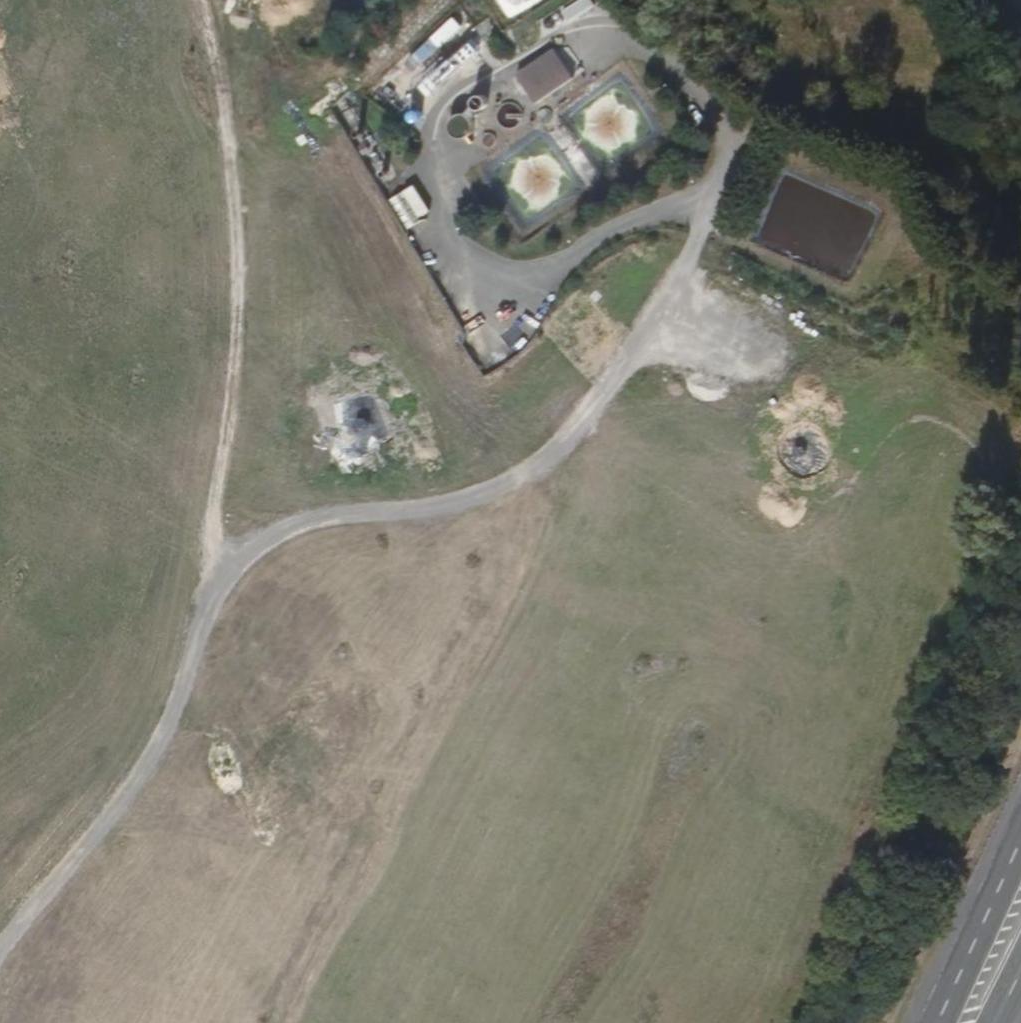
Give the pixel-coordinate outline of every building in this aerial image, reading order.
[(565,11),(570,18),(593,0),(592,0),(578,0),(565,11)] [(452,16),(406,60),(430,86),(476,42),(452,16)] [(576,76),(556,45),(517,71),(536,101),(576,76)] [(619,80),(567,114),(602,167),(654,133),(619,80)]
